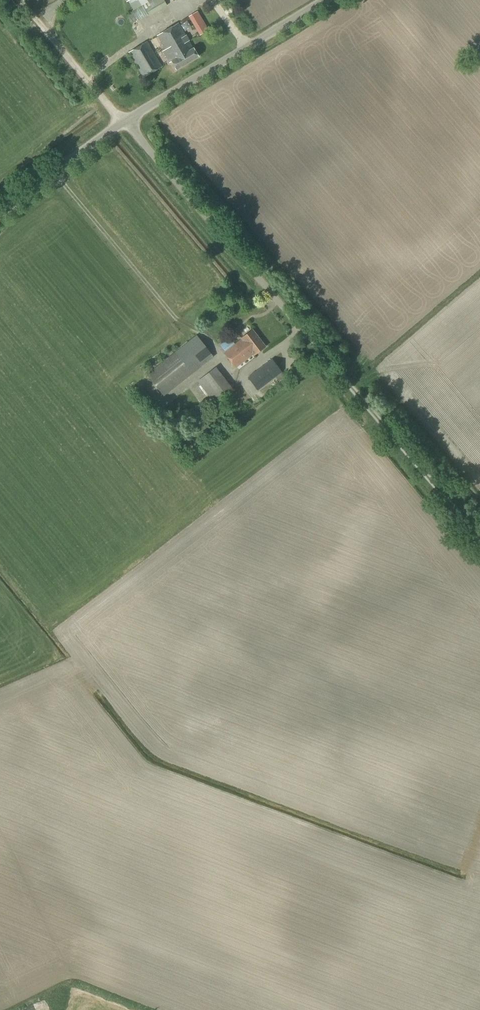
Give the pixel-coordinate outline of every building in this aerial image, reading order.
[(126,2),(128,1),(133,11),(127,14),(133,23),(137,20),(138,21),(148,14),(150,16),(168,6),(164,0),(152,0),(151,0),(125,0),(126,2)] [(199,35),(209,29),(199,11),(189,17),(199,35)] [(164,54),(188,40),(178,23),(157,36),(165,50),(163,51),(164,54)] [(188,40),(164,54),(169,63),(171,61),(176,70),(198,57),(193,48),(188,40)] [(143,77),(161,67),(147,42),(129,52),(143,77)] [(254,355),(265,347),(252,329),(241,338),(241,339),(224,353),(236,368),(253,354),(254,355)] [(164,396),(213,357),(196,336),(147,374),(164,396)] [(285,377),(281,373),(282,372),(272,359),(247,377),(258,391),(275,377),(279,382),(285,377)] [(213,402),(231,388),(215,368),(197,381),(213,402)]
